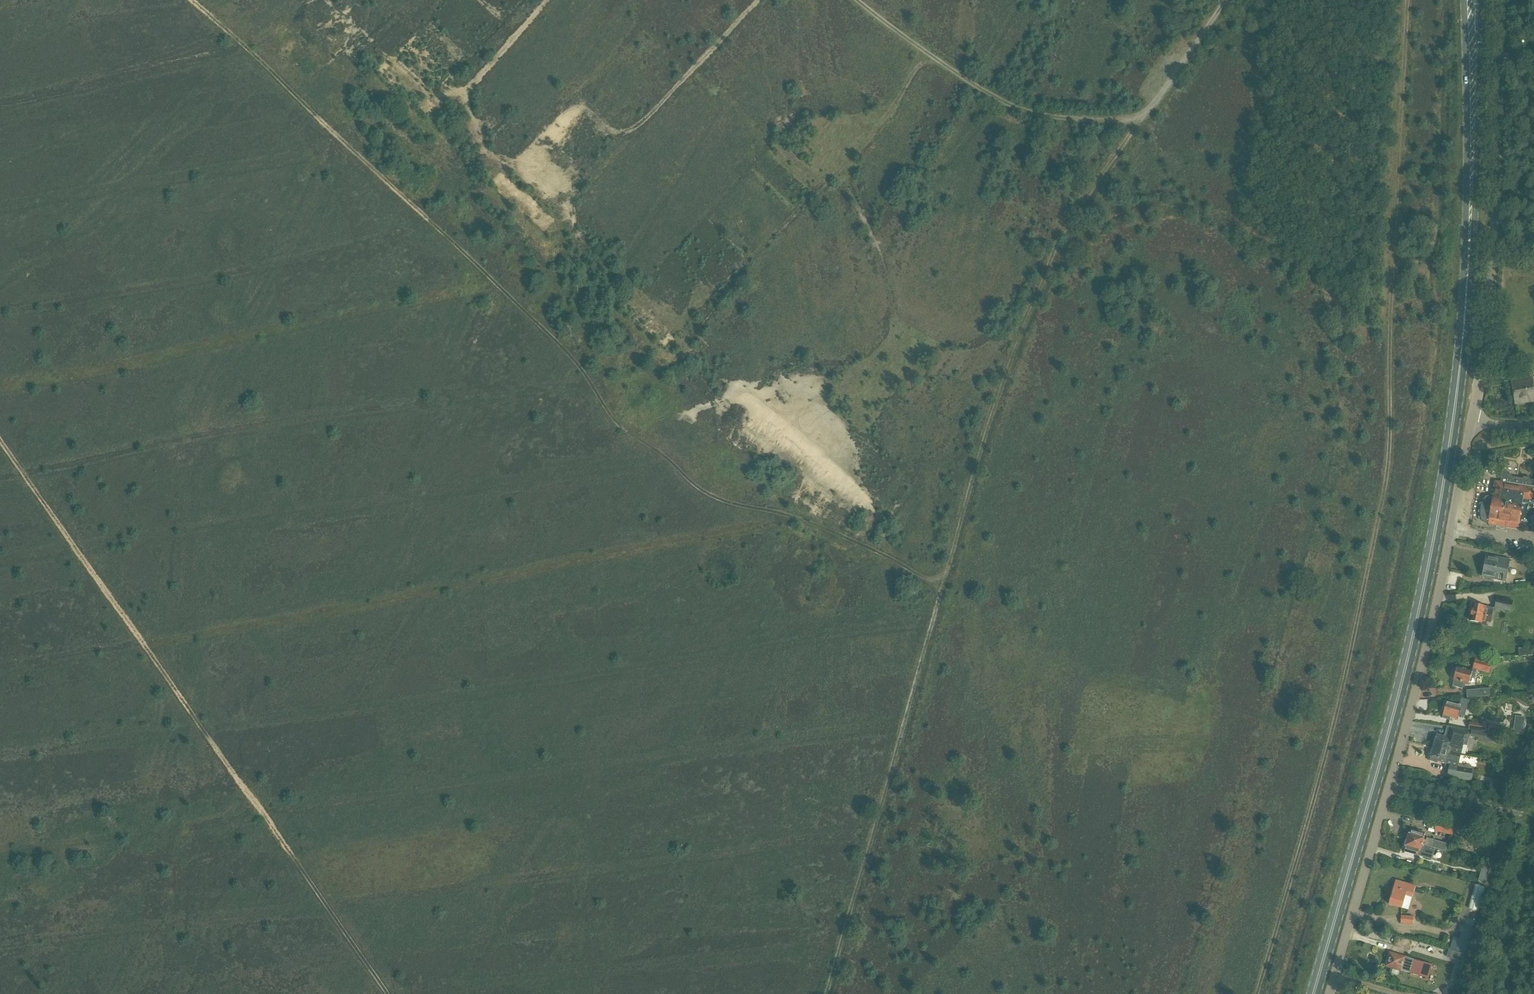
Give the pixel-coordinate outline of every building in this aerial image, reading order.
[(1533,390),(1532,377),(1512,381),(1513,385),(1515,400),(1516,403),(1533,400),(1533,390)] [(1481,514),(1481,516),(1482,520),(1483,521),(1489,522),(1489,524),(1508,527),(1519,529),(1520,523),(1532,525),(1533,521),(1533,480),(1531,480),(1530,478),(1524,477),(1522,479),(1513,477),(1512,475),(1506,474),(1504,475),(1502,475),(1500,483),(1496,482),(1493,498),(1487,497),(1486,501),(1484,501),(1483,503),(1481,507),(1481,509),(1481,514)] [(1487,555),(1483,577),(1507,582),(1510,560),(1487,555)] [(1484,600),(1482,612),(1501,616),(1513,615),(1512,604),(1518,604),(1517,591),(1495,593),(1494,596),(1502,597),(1503,604),(1484,600)] [(1455,680),(1453,686),(1463,689),(1465,683),(1470,684),(1472,677),(1475,678),(1477,670),(1490,673),(1492,663),(1475,659),(1473,669),(1457,665),(1454,677),(1454,680),(1455,680)] [(1467,690),(1467,697),(1490,696),(1490,689),(1467,690)] [(1462,699),(1460,705),(1450,703),(1449,705),(1446,705),(1446,707),(1444,708),(1444,711),(1444,712),(1444,714),(1443,718),(1450,720),(1451,716),(1459,718),(1460,714),(1465,715),(1469,701),(1462,699)] [(1516,717),(1514,733),(1522,734),(1525,718),(1516,717)] [(1487,725),(1470,722),(1469,729),(1480,731),(1486,732),(1487,725)] [(1488,733),(1491,733),(1501,735),(1502,731),(1502,726),(1490,724),(1488,733)] [(1447,727),(1445,737),(1438,735),(1437,736),(1436,736),(1435,741),(1436,742),(1435,747),(1450,751),(1460,754),(1462,750),(1460,749),(1462,741),(1468,743),(1471,733),(1447,727)] [(1478,738),(1478,740),(1489,742),(1491,733),(1488,733),(1486,732),(1480,731),(1478,738)] [(1474,768),(1459,765),(1461,755),(1460,754),(1450,751),(1435,747),(1432,755),(1430,756),(1429,758),(1431,760),(1433,761),(1435,760),(1447,763),(1451,764),(1448,777),(1472,781),(1474,768)] [(1514,763),(1510,780),(1518,782),(1521,765),(1514,763)] [(1501,780),(1500,786),(1512,788),(1513,782),(1501,780)] [(1437,822),(1435,831),(1453,835),(1454,831),(1459,833),(1460,827),(1455,826),(1437,822)] [(1410,831),(1408,840),(1435,848),(1436,848),(1452,852),(1454,845),(1428,838),(1427,841),(1424,840),(1426,832),(1412,829),(1411,831),(1410,831)] [(1408,840),(1405,849),(1406,849),(1405,851),(1411,853),(1411,851),(1419,853),(1418,856),(1432,860),(1435,848),(1408,840)] [(1482,875),(1488,876),(1492,865),(1485,863),(1482,875)] [(1403,908),(1406,896),(1413,898),(1416,886),(1396,880),(1392,894),(1391,894),(1390,897),(1391,897),(1389,904),(1403,908)] [(1485,888),(1476,885),(1470,909),(1478,912),(1485,888)] [(1460,932),(1462,933),(1472,936),(1474,928),(1462,925),(1460,932)] [(1411,973),(1412,971),(1429,976),(1433,966),(1415,961),(1415,959),(1392,952),(1391,956),(1389,956),(1386,966),(1393,968),(1392,973),(1399,975),(1400,970),(1411,973)]
